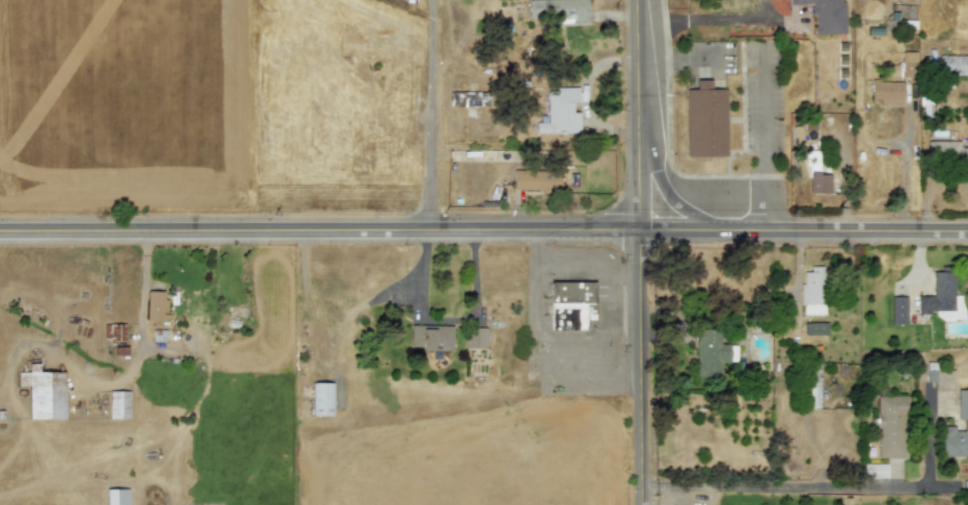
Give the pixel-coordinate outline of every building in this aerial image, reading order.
[(528,22),(587,21),(587,0),(527,0),(528,22)] [(844,2),(840,2),(840,0),(788,0),(788,4),(809,4),(810,15),(813,15),(814,35),(844,34),(844,2)] [(915,52),(901,52),(901,64),(888,64),(889,78),(916,77),(915,52)] [(966,55),(938,55),(938,73),(966,74),(966,55)] [(726,89),(710,89),(710,80),(695,80),(695,89),(685,90),(686,156),(727,155),(726,89)] [(879,99),(879,103),(901,103),(902,82),(870,81),(870,99),(879,99)] [(535,133),(579,133),(579,112),(572,112),(572,102),(578,102),(578,88),(546,88),(547,122),(535,122),(535,133)] [(960,148),(960,140),(927,141),(928,160),(967,159),(967,147),(960,148)] [(809,192),(832,193),(832,174),(817,174),(817,153),(806,153),(806,165),(809,165),(809,192)] [(512,189),(543,190),(544,174),(513,173),(512,189)] [(801,315),(822,315),(823,267),(811,267),(811,272),(802,272),(801,315)] [(918,296),(918,312),(954,313),(954,272),(933,272),(932,297),(918,296)] [(550,330),(584,331),(584,303),(594,303),(594,283),(550,282),(550,330)] [(145,320),(166,321),(167,292),(146,291),(145,320)] [(907,297),(892,297),(892,325),(907,324),(907,297)] [(827,323),(804,323),(805,335),(827,335),(827,323)] [(103,340),(125,341),(125,324),(104,324),(103,340)] [(410,349),(432,350),(432,359),(440,359),(440,351),(452,351),(452,326),(411,326),(410,349)] [(486,348),(486,328),(465,329),(465,349),(486,348)] [(695,330),(695,377),(720,377),(720,363),(735,363),(735,345),(720,345),(719,330),(695,330)] [(926,381),(935,381),(936,363),(927,362),(926,381)] [(820,363),(807,363),(806,409),(819,409),(820,363)] [(28,419),(63,419),(64,372),(38,372),(38,364),(27,364),(27,372),(17,372),(17,385),(28,386),(28,419)] [(332,416),(333,383),(311,383),(311,416),(332,416)] [(957,420),(967,420),(967,390),(957,390),(957,420)] [(129,419),(129,391),(109,391),(109,419),(129,419)] [(877,459),(905,458),(904,396),(876,397),(877,459)] [(965,439),(965,431),(955,431),(955,426),(940,426),(941,458),(967,456),(967,439),(965,439)] [(886,464),(862,463),(862,478),(885,478),(886,464)] [(128,489),(106,489),(106,504),(128,504),(128,489)]
